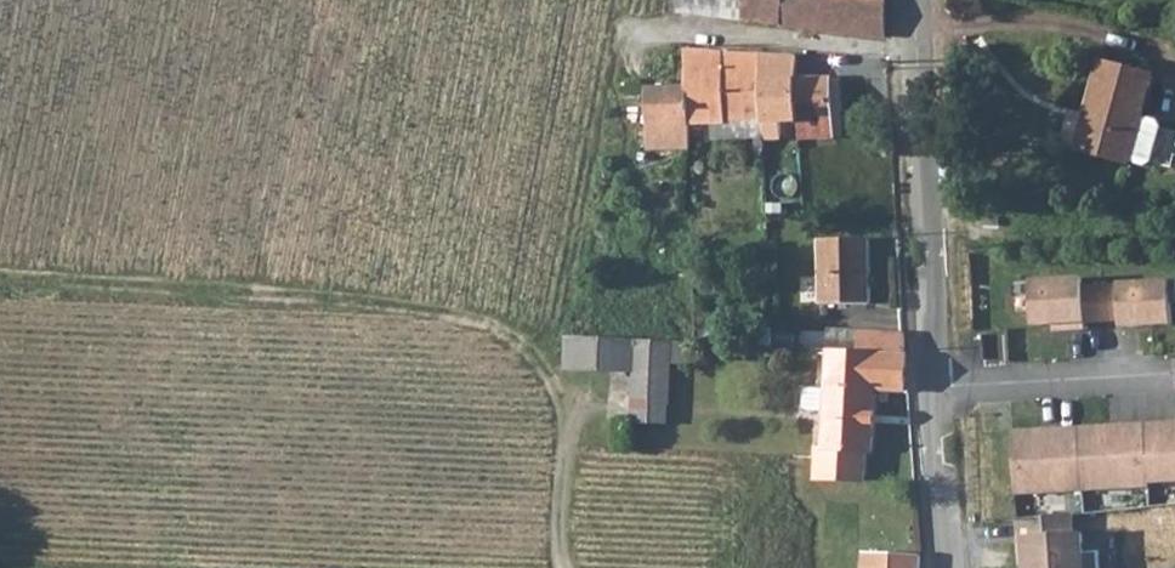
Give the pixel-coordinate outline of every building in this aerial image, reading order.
[(676,11),(724,18),(738,19),(742,0),(678,0),(676,11)] [(832,0),(742,0),(738,19),(832,32),(832,0)] [(886,0),(832,0),(832,32),(886,37),(886,0)] [(757,55),(727,54),(689,49),(689,91),(690,124),(713,123),(714,140),(763,137),(763,124),(757,55)] [(757,55),(763,124),(763,137),(780,136),(779,123),(799,121),(797,81),(795,56),(757,55)] [(1153,76),(1101,61),(1078,147),(1129,162),(1130,160),(1145,164),(1152,160),(1161,126),(1158,120),(1142,115),(1153,76)] [(799,121),(800,138),(832,137),(829,80),(797,81),(799,121)] [(690,124),(689,91),(675,91),(675,87),(648,88),(648,150),(690,149),(690,124)] [(1161,126),(1152,160),(1172,166),(1174,156),(1174,130),(1161,126)] [(869,239),(820,240),(820,304),(869,304),(869,239)] [(1101,323),(1098,285),(1080,286),(1080,278),(1029,281),(1031,327),(1059,325),(1059,331),(1083,330),(1082,324),(1101,323)] [(1098,285),(1101,323),(1119,322),(1119,328),(1170,325),(1169,304),(1174,303),(1174,281),(1098,285)] [(828,350),(858,351),(859,332),(829,331),(828,350)] [(859,332),(858,351),(906,353),(904,334),(859,332)] [(671,364),(690,365),(691,343),(567,337),(565,369),(634,373),(632,423),(667,425),(668,406),(669,406),(671,364)] [(774,348),(748,346),(747,356),(781,358),(781,348),(774,348)] [(904,391),(906,353),(858,351),(828,350),(825,389),(809,389),(803,391),(803,407),(808,411),(823,411),(822,446),(816,446),(814,478),(864,480),(866,451),(872,451),(875,390),(904,391)] [(1143,424),(1144,447),(1146,483),(1174,481),(1174,422),(1143,424)] [(1124,425),(1077,427),(1078,445),(1080,491),(1146,487),(1146,483),(1144,447),(1126,448),(1124,425)] [(1058,428),(1011,431),(1014,494),(1080,491),(1078,445),(1059,446),(1058,428)] [(1019,519),(1021,553),(1026,553),(1027,564),(1028,567),(1102,567),(1101,552),(1085,553),(1083,533),(1076,534),(1074,515),(1019,519)] [(920,556),(864,553),(863,567),(919,567),(920,556)]
